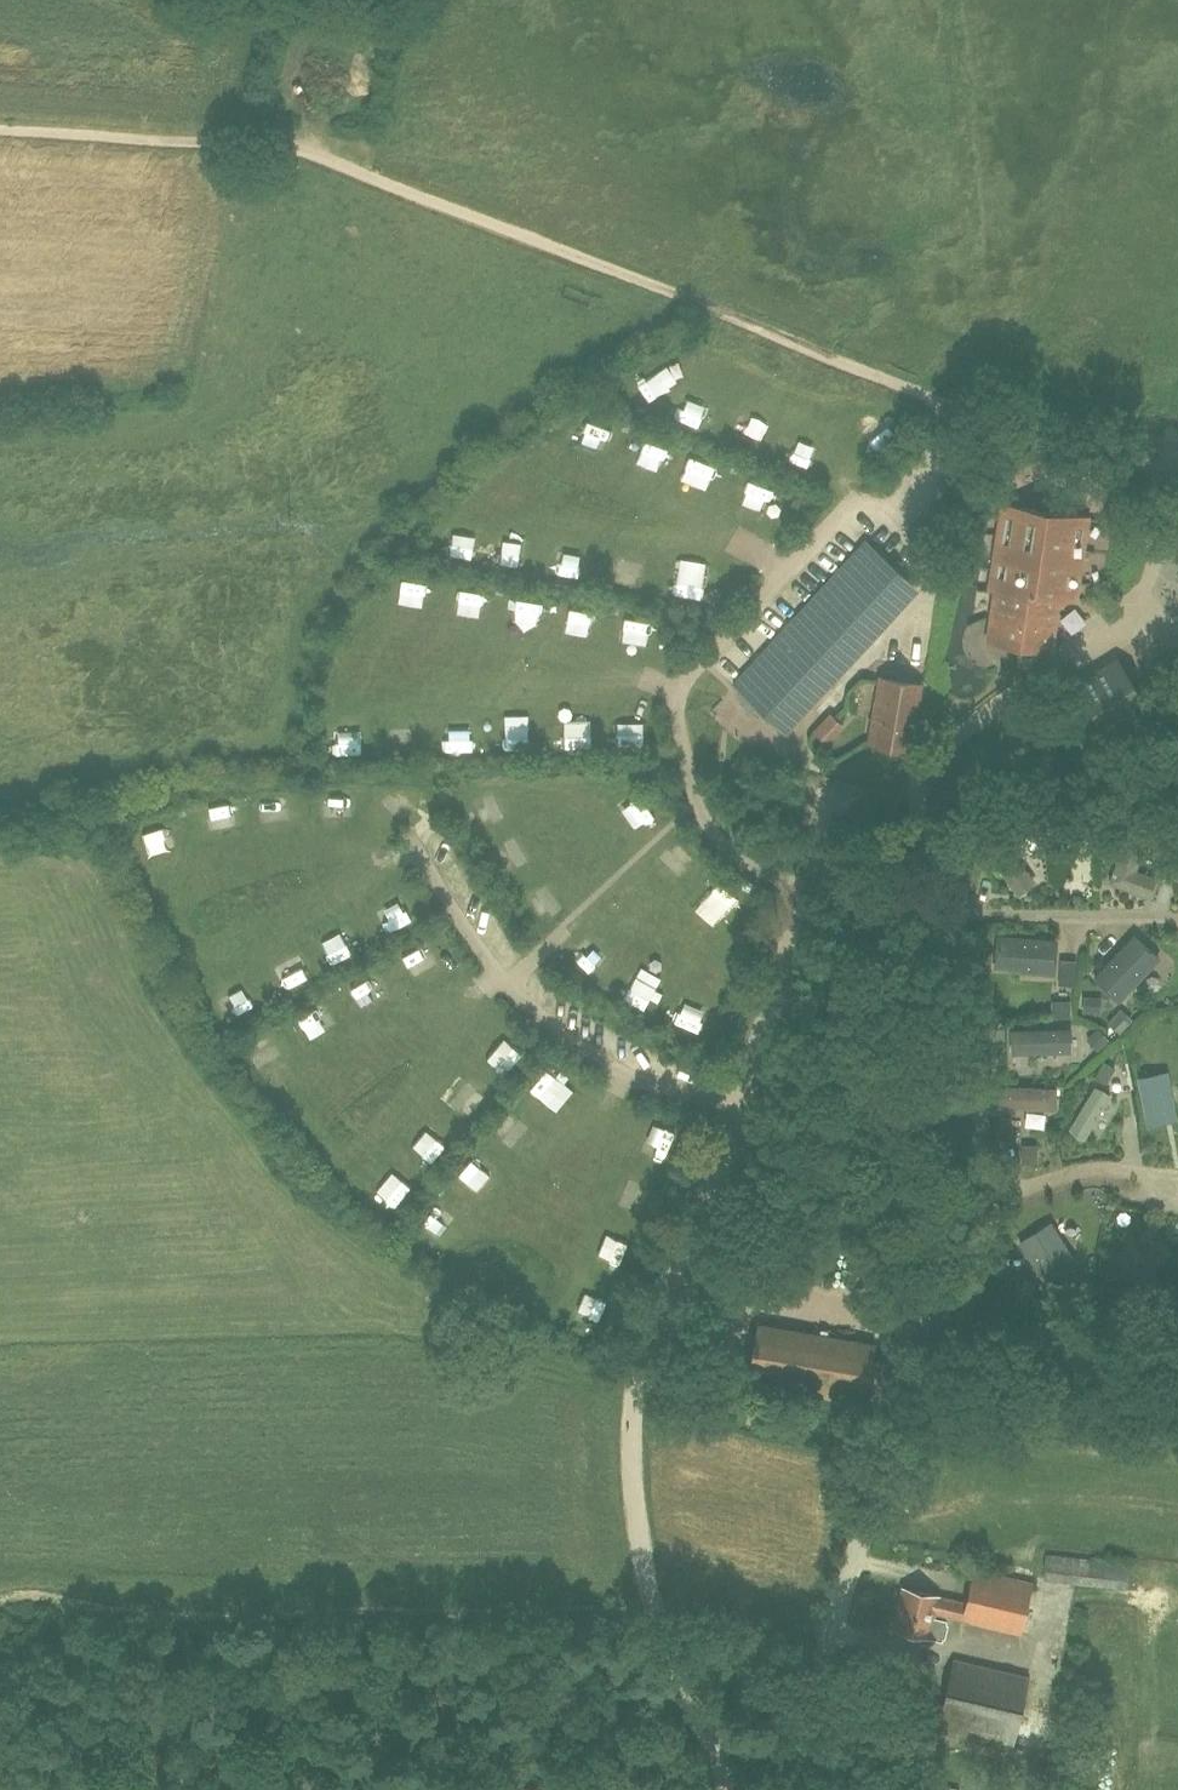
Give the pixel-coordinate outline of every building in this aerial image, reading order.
[(637,394),(658,380),(645,360),(624,374),(637,394)] [(672,386),(663,410),(694,421),(702,396),(672,386)] [(581,411),(572,433),(589,440),(598,418),(581,411)] [(785,426),(775,451),(793,458),(803,434),(785,426)] [(629,428),(622,451),(648,460),(655,437),(629,428)] [(1058,598),(1058,599),(1074,602),(1087,517),(1008,506),(996,589),(1058,598)] [(462,548),(464,523),(445,522),(444,547),(462,548)] [(487,553),(508,557),(513,533),(491,529),(487,553)] [(819,671),(906,577),(867,541),(734,685),(784,731),(830,682),(819,671)] [(624,575),(625,558),(603,556),(602,573),(624,575)] [(690,589),(696,564),(669,557),(663,582),(690,589)] [(388,594),(413,599),(417,573),(392,569),(388,594)] [(1058,598),(996,589),(988,642),(1050,652),(1058,599),(1058,598)] [(505,612),(526,614),(528,591),(507,590),(505,612)] [(551,621),(575,626),(580,601),(556,596),(551,621)] [(613,606),(608,633),(630,637),(635,610),(613,606)] [(1089,753),(1152,713),(1116,656),(1072,684),(1093,717),(1074,729),(1089,753)] [(868,742),(912,749),(922,685),(879,678),(868,742)] [(1174,679),(1169,717),(1177,719),(1177,679),(1174,679)] [(619,711),(619,736),(645,736),(645,711),(619,711)] [(586,735),(585,717),(565,718),(566,736),(586,735)] [(505,718),(504,738),(527,739),(527,719),(505,718)] [(467,723),(442,725),(443,748),(469,747),(467,723)] [(834,734),(822,724),(814,733),(825,743),(834,734)] [(357,749),(357,735),(330,735),(329,748),(357,749)] [(639,783),(624,792),(637,817),(653,808),(639,783)] [(203,801),(205,823),(231,821),(230,799),(203,801)] [(168,846),(166,822),(140,823),(142,848),(168,846)] [(1122,861),(1125,846),(1105,841),(1097,877),(1136,886),(1140,866),(1122,861)] [(704,896),(728,914),(745,892),(722,874),(704,896)] [(536,915),(550,907),(535,883),(521,891),(536,915)] [(406,902),(380,912),(386,925),(411,915),(406,902)] [(343,922),(318,934),(330,958),(355,945),(343,922)] [(1077,965),(1102,991),(1147,948),(1121,922),(1077,965)] [(978,962),(1040,962),(1041,926),(978,925),(978,962)] [(427,935),(406,949),(419,969),(441,955),(427,935)] [(570,951),(591,972),(608,956),(586,935),(570,951)] [(1039,968),(1055,972),(1061,951),(1044,947),(1039,968)] [(287,980),(306,970),(296,951),(277,962),(287,980)] [(370,967),(347,978),(354,992),(377,981),(370,967)] [(698,1023),(711,988),(687,980),(674,1015),(698,1023)] [(224,1016),(250,1004),(244,991),(218,1003),(224,1016)] [(1102,1021),(1114,1006),(1101,997),(1090,1012),(1102,1021)] [(1000,1045),(1057,1041),(1055,1017),(1033,1018),(1032,1002),(998,1004),(1000,1045)] [(275,1026),(244,1037),(249,1051),(280,1040),(275,1026)] [(507,1062),(522,1042),(507,1030),(491,1051),(507,1062)] [(1124,1110),(1147,1107),(1140,1048),(1117,1050),(1124,1110)] [(527,1082),(539,1092),(561,1067),(550,1057),(527,1082)] [(1100,1084),(1117,1081),(1114,1065),(1097,1068),(1100,1084)] [(1069,1126),(1095,1083),(1078,1073),(1053,1117),(1069,1126)] [(459,1087),(473,1102),(487,1090),(472,1075),(459,1087)] [(981,1075),(981,1120),(1001,1120),(1001,1132),(1029,1132),(1030,1076),(981,1075)] [(519,1135),(534,1119),(517,1103),(502,1119),(519,1135)] [(436,1153),(453,1134),(433,1115),(415,1134),(436,1153)] [(647,1142),(669,1152),(680,1129),(657,1119),(647,1142)] [(458,1169),(482,1183),(497,1158),(473,1143),(458,1169)] [(404,1197),(415,1174),(400,1167),(389,1190),(404,1197)] [(436,1193),(421,1213),(444,1230),(459,1211),(436,1193)] [(1072,1260),(1048,1221),(1023,1236),(1048,1275),(1072,1260)] [(587,1279),(575,1304),(601,1316),(613,1290),(587,1279)] [(886,1394),(892,1363),(873,1360),(873,1358),(754,1339),(745,1384),(865,1403),(867,1390),(886,1394)] [(1044,1556),(1041,1580),(1126,1588),(1128,1564),(1044,1556)] [(1020,1634),(1031,1585),(974,1572),(966,1604),(937,1598),(938,1597),(903,1589),(893,1630),(940,1640),(941,1637),(944,1638),(947,1625),(944,1625),(946,1617),(934,1614),(934,1612),(962,1618),(962,1620),(1020,1634)] [(1010,1758),(1028,1677),(953,1660),(934,1740),(1010,1758)]
